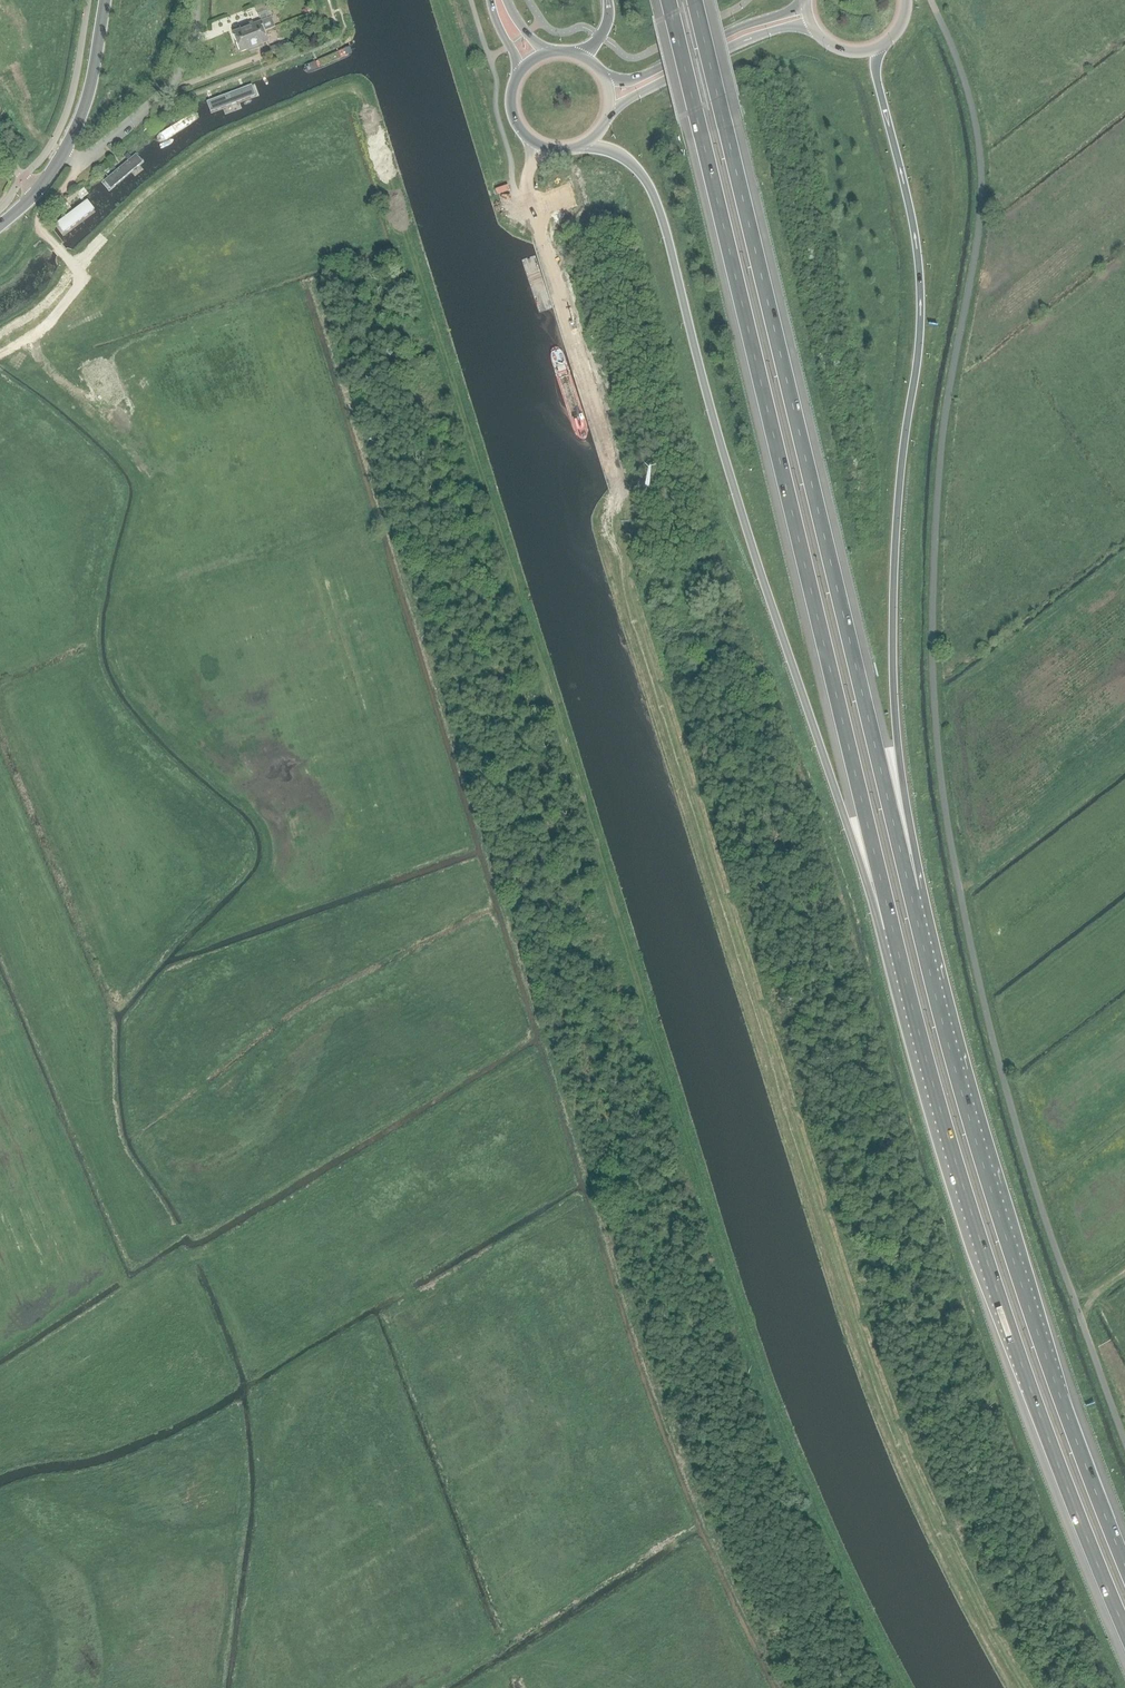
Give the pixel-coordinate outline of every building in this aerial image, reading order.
[(233,32),(236,41),(263,31),(274,27),(270,18),(267,19),(266,16),(273,13),(268,1),(254,7),(258,19),(260,18),(262,21),(253,25),(252,23),(240,27),(241,30),(233,32)] [(268,42),(263,31),(236,41),(241,52),(249,50),(249,52),(262,47),(261,45),(268,42)] [(287,41),(270,48),(273,55),(291,48),(287,41)] [(252,85),(209,100),(212,110),(256,94),(252,85)] [(162,144),(164,143),(198,121),(200,119),(199,116),(198,115),(196,114),(193,115),(160,136),(158,138),(157,142),(158,143),(162,144)] [(136,156),(102,186),(109,194),(144,164),(136,156)] [(57,225),(64,235),(95,211),(87,201),(57,225)]
